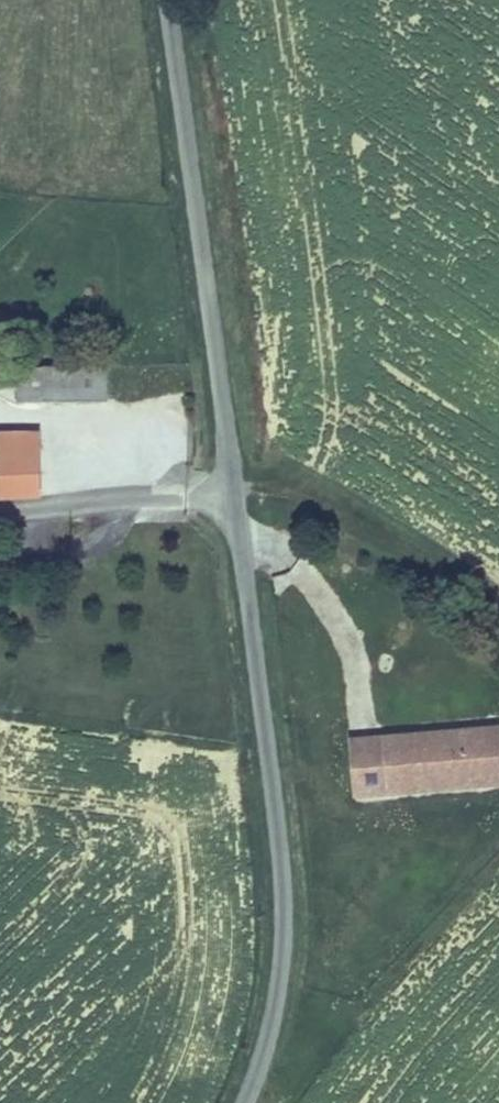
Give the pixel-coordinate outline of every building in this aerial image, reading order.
[(112,400),(112,362),(18,362),(18,400),(112,400)] [(0,430),(0,439),(2,496),(46,494),(43,429),(0,430)] [(479,727),(484,789),(498,788),(498,725),(479,727)] [(356,801),(414,795),(413,790),(463,785),(463,791),(484,789),(479,727),(458,729),(458,737),(450,738),(450,735),(409,739),(409,734),(351,739),(356,801)] [(458,729),(409,734),(409,739),(450,735),(450,738),(458,737),(458,729)] [(414,795),(463,791),(463,785),(413,790),(414,795)]
